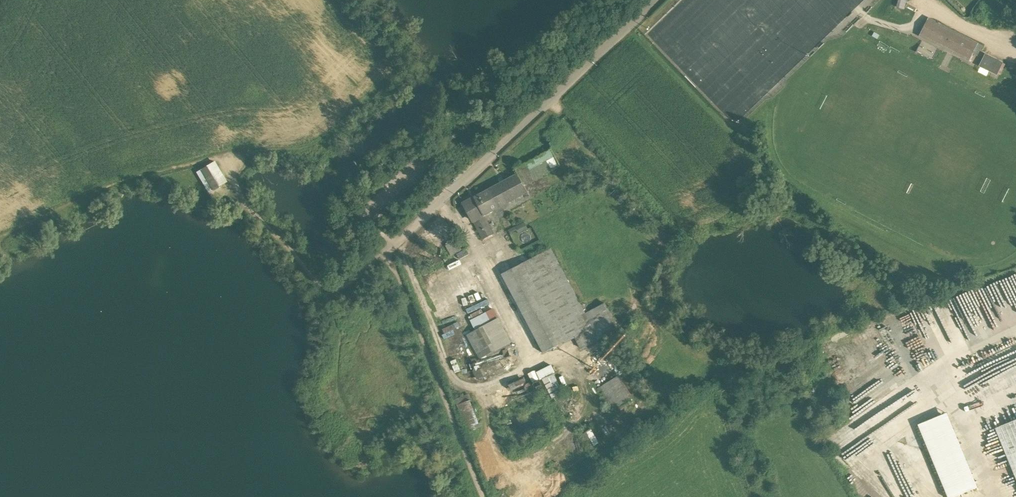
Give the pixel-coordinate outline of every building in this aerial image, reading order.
[(898,6),(907,9),(909,0),(900,0),(898,6)] [(979,42),(933,19),(925,34),(971,58),(979,42)] [(1003,62),(987,54),(982,64),(998,72),(1003,62)] [(551,149),(515,169),(518,175),(524,186),(561,167),(551,149)] [(223,184),(216,173),(211,176),(217,187),(223,184)] [(518,175),(474,198),(484,216),(527,193),(524,186),(518,175)] [(217,187),(211,176),(206,179),(212,190),(217,187)] [(484,216),(474,198),(464,204),(474,222),(484,216)] [(484,216),(474,222),(483,239),(493,234),(484,216)] [(456,239),(446,245),(451,255),(462,250),(456,239)] [(467,249),(457,254),(460,259),(469,254),(467,249)] [(550,249),(543,252),(547,260),(554,256),(550,249)] [(580,322),(552,269),(547,260),(543,252),(502,275),(544,354),(575,336),(580,333),(575,324),(580,322)] [(584,314),(554,256),(547,260),(552,269),(580,322),(575,324),(580,333),(591,328),(584,314)] [(605,303),(584,314),(591,327),(593,327),(598,338),(617,328),(616,327),(618,326),(605,303)] [(493,309),(470,320),(475,330),(497,319),(493,309)] [(475,330),(464,336),(477,360),(487,355),(489,359),(512,347),(497,319),(475,330)] [(598,338),(593,327),(591,327),(591,328),(580,333),(575,336),(582,349),(599,339),(598,338)] [(551,365),(535,373),(542,386),(537,389),(544,402),(563,393),(553,373),(555,372),(551,365)] [(476,370),(480,379),(488,376),(484,367),(476,370)] [(620,375),(597,388),(614,409),(631,399),(630,398),(632,396),(620,375)] [(513,390),(528,387),(527,379),(512,382),(513,390)] [(469,395),(455,400),(467,431),(480,427),(469,395)] [(947,413),(918,424),(948,496),(954,496),(977,487),(947,413)] [(996,426),(1015,474),(1015,418),(996,426)] [(592,428),(580,436),(592,453),(603,445),(592,428)]
